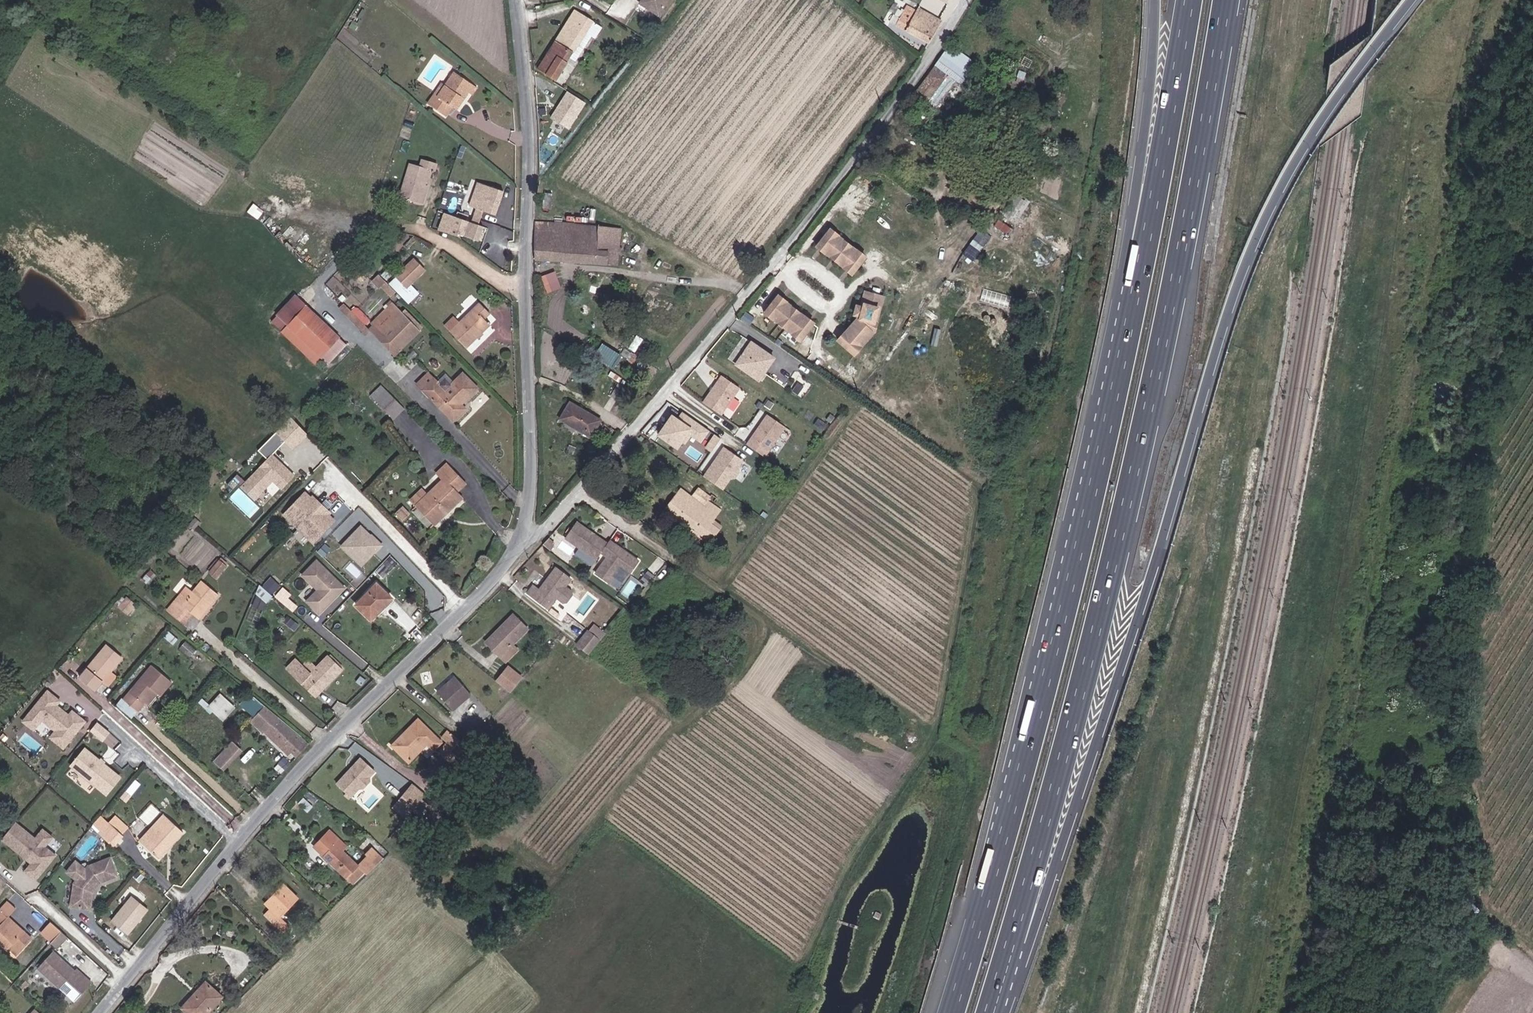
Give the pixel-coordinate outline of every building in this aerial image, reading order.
[(638,2),(658,12),(665,0),(639,0),(638,2)] [(942,12),(920,0),(918,3),(912,0),(906,0),(902,9),(896,7),(893,14),(931,34),(942,12)] [(556,84),(593,25),(575,14),(540,72),(556,84)] [(950,53),(924,89),(943,105),(964,78),(968,81),(983,61),(959,41),(950,53)] [(470,116),(478,104),(461,91),(445,114),(439,112),(434,121),(451,133),(456,124),(459,125),(467,115),(470,116)] [(589,107),(572,97),(555,124),(572,134),(589,107)] [(432,174),(435,164),(420,159),(417,165),(408,162),(396,194),(416,202),(427,173),(432,174)] [(444,215),(439,230),(483,244),(488,227),(480,225),(483,214),(496,218),(504,192),(476,184),(469,206),(476,208),(471,224),(444,215)] [(823,242),(836,252),(843,257),(841,259),(849,265),(851,266),(859,255),(860,256),(864,250),(863,249),(863,248),(855,242),(853,244),(833,229),(834,226),(826,220),(825,221),(824,219),(819,225),(820,226),(812,236),(814,238),(813,238),(821,244),(823,242)] [(548,255),(548,263),(563,264),(568,228),(552,227),(548,255)] [(568,228),(563,264),(619,268),(621,256),(619,255),(621,234),(568,228)] [(387,268),(382,274),(390,281),(395,275),(387,268)] [(542,275),(548,292),(563,286),(556,269),(542,275)] [(405,298),(424,281),(414,270),(395,288),(405,298)] [(417,304),(409,294),(405,298),(395,288),(388,295),(407,313),(417,304)] [(771,309),(778,314),(792,325),(791,328),(798,333),(799,333),(800,334),(805,328),(804,327),(812,317),(811,316),(811,315),(803,309),(802,311),(781,296),(783,294),(775,288),(775,289),(773,288),(766,298),(765,297),(760,303),(762,304),(761,305),(769,311),(771,309)] [(873,343),(885,327),(886,329),(887,329),(889,320),(888,319),(886,319),(891,293),(877,290),(874,305),(872,305),(868,304),(866,313),(870,314),(872,314),(871,318),(860,334),(858,333),(852,341),(870,353),(876,345),(875,345),(873,343)] [(281,331),(297,312),(288,304),(271,322),(281,331)] [(307,369),(331,342),(297,312),(281,331),(274,338),(307,369)] [(396,313),(375,330),(397,358),(419,342),(396,313)] [(860,334),(871,318),(872,314),(870,314),(870,317),(858,333),(860,334)] [(473,359),(497,339),(493,333),(498,328),(489,318),(471,334),(466,328),(455,337),(473,359)] [(875,345),(886,329),(885,327),(873,343),(875,345)] [(771,351),(748,335),(742,344),(744,345),(742,349),(739,348),(733,358),(756,373),(771,351)] [(601,342),(596,355),(613,363),(618,350),(601,342)] [(700,395),(719,407),(737,380),(719,368),(700,395)] [(425,397),(436,385),(430,379),(419,391),(425,397)] [(464,412),(479,398),(463,382),(448,396),(436,385),(425,397),(456,429),(468,416),(464,412)] [(361,414),(381,394),(376,389),(357,408),(361,414)] [(399,412),(381,394),(361,414),(379,431),(399,412)] [(586,434),(597,418),(569,401),(559,415),(586,434)] [(783,420),(767,408),(744,439),(760,450),(783,420)] [(672,414),(656,437),(680,453),(691,437),(700,443),(708,431),(681,413),(678,418),(672,414)] [(292,450),(302,441),(283,422),(256,451),(266,461),(279,448),(278,446),(284,440),(292,450)] [(715,432),(707,446),(713,449),(721,436),(715,432)] [(287,455),(292,450),(284,440),(278,446),(279,448),(287,455)] [(724,447),(703,475),(724,489),(744,461),(724,447)] [(273,494),(286,480),(266,461),(245,484),(255,494),(263,485),(273,494)] [(413,518),(432,535),(459,506),(455,501),(460,495),(440,477),(434,485),(438,489),(423,506),(413,518)] [(691,520),(709,534),(718,522),(711,516),(720,504),(705,492),(707,487),(697,480),(691,489),(699,496),(694,503),(700,508),(691,520)] [(691,489),(689,487),(681,481),(675,488),(685,496),(691,489)] [(255,494),(245,484),(235,494),(245,504),(255,494)] [(665,500),(691,520),(700,508),(694,503),(699,496),(691,489),(685,496),(675,488),(665,500)] [(311,551),(333,528),(325,521),(326,517),(315,506),(312,510),(303,502),(283,524),(311,551)] [(408,513),(413,518),(423,506),(418,502),(408,513)] [(590,566),(597,572),(616,549),(614,548),(615,546),(603,537),(602,538),(572,515),(560,530),(591,553),(595,546),(601,551),(590,566)] [(359,534),(340,554),(354,567),(359,562),(367,569),(380,554),(359,534)] [(559,549),(565,542),(558,537),(552,544),(559,549)] [(616,549),(597,572),(604,576),(613,563),(622,570),(631,557),(622,551),(620,551),(616,549)] [(324,564),(329,558),(322,552),(317,558),(324,564)] [(362,574),(367,569),(359,562),(354,567),(362,574)] [(565,582),(571,573),(556,562),(539,583),(533,579),(528,586),(549,602),(556,592),(563,597),(567,597),(572,589),(572,586),(565,582)] [(391,566),(384,572),(391,579),(398,572),(391,566)] [(633,576),(641,583),(650,572),(641,566),(633,576)] [(211,582),(220,572),(214,567),(205,577),(211,582)] [(306,611),(318,623),(327,613),(326,612),(329,609),(330,611),(343,597),(315,570),(301,584),(317,599),(306,611)] [(377,580),(384,587),(390,580),(383,573),(377,580)] [(267,599),(281,584),(271,576),(258,591),(267,599)] [(198,624),(217,601),(201,587),(186,605),(180,601),(168,614),(179,623),(187,615),(192,619),(198,624)] [(369,628),(389,607),(376,594),(355,615),(369,628)] [(119,605),(129,613),(137,603),(128,595),(119,605)] [(495,626),(485,638),(503,654),(513,642),(509,638),(525,622),(509,607),(493,623),(495,626)] [(184,628),(192,619),(187,615),(179,623),(184,628)] [(482,635),(485,638),(495,626),(493,623),(482,635)] [(589,624),(578,639),(589,648),(601,634),(589,624)] [(108,652),(80,685),(95,698),(124,666),(108,652)] [(507,661),(495,675),(509,687),(521,673),(507,661)] [(313,704),(338,678),(326,666),(309,684),(293,669),(284,679),(313,704)] [(159,702),(173,686),(155,671),(124,706),(137,717),(154,698),(159,702)] [(467,687),(454,675),(436,690),(449,704),(467,687)] [(48,691),(22,722),(34,732),(41,722),(54,732),(48,739),(63,750),(86,722),(72,710),(69,714),(58,706),(61,702),(48,691)] [(255,714),(263,703),(249,693),(241,704),(255,714)] [(227,717),(213,702),(204,711),(199,708),(194,713),(201,721),(205,718),(216,728),(227,717)] [(257,742),(260,737),(289,762),(293,765),(304,753),(296,746),(297,745),(260,713),(244,731),(257,742)] [(439,739),(418,716),(400,732),(391,743),(410,762),(419,752),(427,745),(431,747),(439,739)] [(97,722),(89,732),(102,742),(110,733),(97,722)] [(438,750),(447,759),(461,742),(454,734),(438,750)] [(228,749),(222,756),(231,765),(238,758),(228,749)] [(68,772),(103,801),(117,784),(82,755),(68,772)] [(222,756),(212,768),(221,777),(231,765),(222,756)] [(359,758),(336,784),(353,799),(376,773),(359,758)] [(412,783),(395,806),(409,817),(426,794),(412,783)] [(123,837),(101,816),(86,833),(92,839),(102,829),(117,844),(123,837)] [(347,868),(358,856),(340,839),(346,833),(329,817),(312,836),(347,868)] [(158,821),(148,832),(151,834),(136,852),(154,867),(179,839),(158,821)] [(11,828),(0,842),(0,847),(21,864),(22,862),(26,865),(24,867),(27,869),(19,877),(29,886),(51,861),(40,852),(43,849),(33,841),(30,844),(11,828)] [(92,839),(107,854),(117,844),(102,829),(92,839)] [(380,835),(375,831),(364,845),(366,847),(358,856),(368,866),(390,845),(380,835)] [(151,834),(148,832),(133,849),(136,852),(151,834)] [(33,841),(43,849),(48,843),(38,835),(33,841)] [(108,884),(103,867),(77,875),(69,869),(61,879),(68,884),(65,912),(83,915),(86,899),(93,890),(108,884)] [(286,877),(268,894),(273,900),(269,905),(286,922),(292,915),(284,906),(300,890),(286,877)] [(132,897),(111,922),(128,936),(149,911),(132,897)] [(9,915),(2,909),(0,910),(0,924),(9,915)] [(21,949),(0,927),(0,956),(4,952),(11,959),(21,949)] [(56,949),(61,944),(55,939),(50,944),(56,949)] [(50,956),(56,949),(50,944),(44,950),(50,956)] [(11,959),(4,952),(0,956),(0,958),(6,964),(11,959)] [(221,982),(208,968),(192,984),(191,982),(178,995),(192,1010),(221,982)] [(57,990),(36,969),(21,985),(42,1007),(50,999),(57,1006),(67,996),(59,988),(57,990)] [(67,996),(57,1006),(64,1012),(65,1012),(74,1003),(67,996)]
